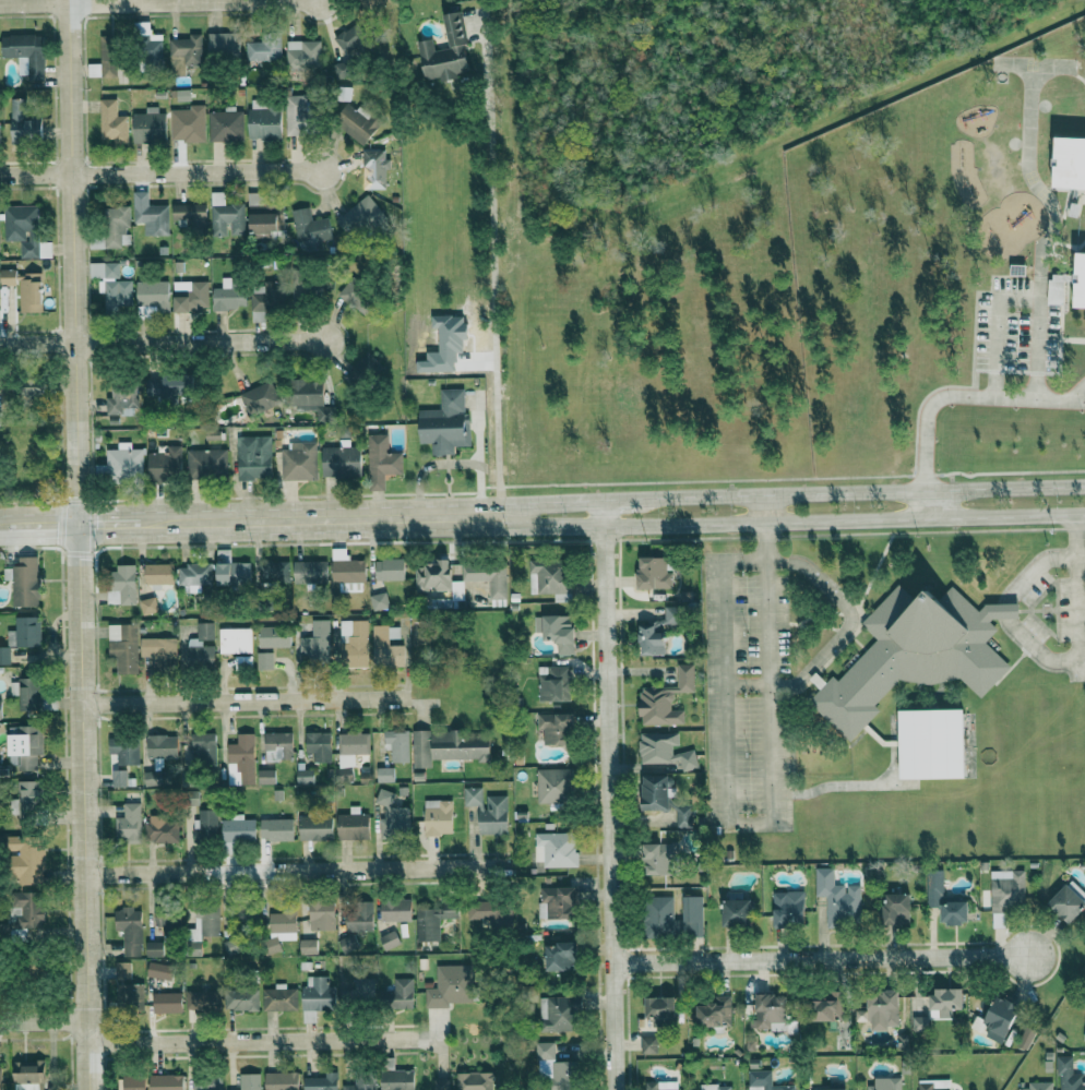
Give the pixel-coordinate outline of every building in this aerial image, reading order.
[(426,83),(471,74),(459,11),(444,14),(450,47),(435,50),(433,38),(418,41),(426,83)] [(162,34),(150,34),(150,21),(136,21),(137,62),(163,61),(162,34)] [(339,78),(356,76),(353,56),(365,55),(361,28),(333,32),(339,78)] [(208,32),(208,60),(240,60),(241,33),(208,32)] [(202,33),(189,33),(190,38),(169,39),(170,75),(186,75),(185,65),(202,64),(202,33)] [(44,80),(44,34),(1,34),(2,57),(18,56),(19,74),(30,74),(30,80),(44,80)] [(246,41),(247,60),(281,59),(281,40),(246,41)] [(177,101),(190,100),(190,89),(176,90),(177,101)] [(306,95),(285,95),(286,136),(316,135),(315,101),(306,101),(306,95)] [(12,141),(42,141),(42,118),(27,118),(26,98),(11,98),(12,141)] [(128,143),(127,115),(117,116),(116,99),(100,99),(101,139),(114,139),(114,144),(128,143)] [(248,138),(280,139),(281,101),(249,100),(248,138)] [(356,110),(348,103),(333,120),(362,145),(381,124),(360,106),(356,110)] [(206,140),(205,104),(189,105),(189,109),(170,109),(171,141),(206,140)] [(133,113),(132,143),(166,143),(166,113),(158,113),(158,107),(146,106),(145,113),(133,113)] [(242,111),(208,112),(209,141),(243,140),(242,111)] [(1058,134),(1084,136),(1084,187),(1056,185),(1058,134)] [(385,189),(385,150),(363,150),(362,169),(367,169),(367,189),(385,189)] [(147,191),(133,192),(134,223),(145,223),(145,236),(168,235),(167,204),(148,205),(147,191)] [(285,232),(284,212),(267,213),(266,192),(249,193),(250,234),(285,232)] [(358,226),(365,235),(386,218),(368,194),(346,212),(348,215),(338,223),(348,234),(358,226)] [(174,204),(174,231),(207,230),(207,204),(174,204)] [(103,206),(102,236),(90,236),(90,248),(121,248),(121,230),(130,231),(130,207),(103,206)] [(290,210),(299,248),(334,240),(329,217),(312,220),(309,206),(290,210)] [(1077,252),(1084,252),(1084,304),(1075,303),(1077,252)] [(89,263),(90,280),(99,280),(99,292),(105,292),(105,309),(132,309),(132,280),(119,280),(119,262),(89,263)] [(19,312),(42,311),(42,273),(16,273),(16,269),(0,269),(1,285),(19,285),(19,312)] [(1064,304),(1065,274),(1050,273),(1049,304),(1064,304)] [(244,277),(221,277),(221,288),(212,288),(213,310),(245,309),(244,277)] [(136,305),(156,305),(156,311),(168,312),(169,281),(137,280),(136,305)] [(208,281),(173,281),(174,312),(209,311),(208,281)] [(337,296),(365,315),(376,300),(348,281),(337,296)] [(380,369),(372,352),(358,359),(366,375),(380,369)] [(146,376),(145,398),(181,399),(182,377),(146,376)] [(289,379),(290,409),(316,407),(317,421),(334,420),(334,405),(324,406),(322,382),(305,382),(305,379),(289,379)] [(240,391),(247,414),(279,405),(273,382),(240,391)] [(106,414),(130,415),(130,409),(137,409),(137,386),(112,386),(112,397),(107,397),(106,414)] [(419,409),(420,443),(432,443),(432,455),(454,454),(454,446),(471,446),(470,419),(465,419),(464,389),(440,389),(441,409),(419,409)] [(388,433),(368,434),(369,491),(385,490),(385,474),(403,474),(402,452),(388,452),(388,433)] [(238,480),(272,479),(271,436),(237,436),(238,480)] [(322,447),(322,476),(361,475),(360,447),(350,447),(350,439),(340,439),(340,446),(322,447)] [(316,441),(288,442),(288,448),(281,449),(282,480),(317,479),(316,441)] [(107,449),(106,464),(99,464),(99,480),(143,481),(144,448),(131,448),(131,442),(117,442),(117,449),(107,449)] [(167,453),(148,453),(148,480),(182,479),(182,445),(167,446),(167,453)] [(227,477),(228,450),(187,449),(187,477),(227,477)] [(251,562),(230,562),(230,549),(217,549),(217,585),(230,585),(230,588),(251,588),(251,562)] [(12,606),(38,606),(39,557),(4,556),(4,580),(13,580),(12,606)] [(673,588),(672,572),(667,573),(666,557),(638,557),(638,588),(673,588)] [(375,559),(376,581),(405,580),(404,558),(375,559)] [(530,559),(530,593),(554,593),(554,601),(567,601),(567,559),(530,559)] [(289,562),(260,561),(260,582),(289,582),(289,562)] [(328,583),(328,561),(294,561),(294,583),(328,583)] [(464,600),(464,581),(450,581),(450,562),(422,562),(422,572),(415,572),(415,591),(452,591),(452,600),(464,600)] [(174,584),(173,564),(145,564),(145,584),(174,584)] [(178,586),(211,585),(211,564),(178,565),(178,586)] [(506,599),(506,564),(462,565),(462,581),(489,580),(489,600),(506,599)] [(136,604),(135,565),(112,565),(112,591),(120,591),(120,604),(136,604)] [(897,682),(966,683),(980,698),(1010,667),(987,643),(987,640),(998,629),(987,618),(1018,618),(1019,604),(986,604),(978,612),(953,586),(939,599),(929,590),(917,602),(899,585),(861,623),(878,640),(837,680),(833,677),(808,701),(848,742),(876,715),(876,703),(897,682)] [(390,607),(386,592),(369,596),(373,611),(390,607)] [(139,600),(142,615),(158,611),(155,597),(139,600)] [(640,655),(664,655),(664,632),(656,632),(656,624),(682,624),(681,606),(665,606),(665,621),(640,621),(640,655)] [(573,615),(534,616),(535,631),(543,631),(543,637),(555,636),(556,655),(574,655),(573,615)] [(41,647),(41,617),(16,616),(15,630),(8,630),(7,646),(41,647)] [(300,637),(300,658),(330,658),(329,620),(312,620),(312,637),(300,637)] [(340,621),(341,667),(369,666),(368,620),(340,621)] [(214,622),(197,623),(197,638),(186,638),(187,666),(215,666),(214,646),(203,646),(203,640),(214,640),(214,622)] [(109,657),(116,657),(117,674),(139,673),(137,624),(108,625),(109,657)] [(406,645),(390,645),(390,639),(400,639),(400,626),(373,626),(374,666),(407,665),(406,645)] [(259,627),(259,648),(290,647),(290,627),(259,627)] [(219,629),(220,654),(252,653),(252,628),(219,629)] [(141,657),(154,656),(154,666),(177,665),(176,637),(140,638),(141,657)] [(10,664),(9,647),(0,647),(0,664),(10,664)] [(273,653),(257,653),(257,670),(273,670),(273,653)] [(684,724),(684,710),(673,710),(673,692),(694,692),(694,663),(678,663),(678,686),(640,687),(640,724),(684,724)] [(538,666),(539,702),(570,701),(569,666),(538,666)] [(21,710),(41,710),(40,679),(21,679),(21,710)] [(965,709),(899,710),(900,780),(966,779),(965,709)] [(570,714),(537,714),(537,729),(544,729),(544,746),(571,745),(570,714)] [(37,770),(37,755),(42,755),(41,725),(7,726),(8,755),(20,755),(20,770),(37,770)] [(408,730),(384,731),(384,750),(391,750),(391,763),(409,762),(408,730)] [(413,732),(414,769),(431,768),(431,761),(490,759),(489,731),(413,732)] [(293,760),(292,732),(265,732),(265,761),(293,760)] [(306,753),(313,753),(313,762),(331,762),(332,732),(306,732),(306,753)] [(696,751),(673,752),(672,745),(679,745),(678,732),(640,733),(640,764),(681,762),(682,770),(697,769),(696,751)] [(254,785),(254,733),(237,733),(237,743),(228,743),(227,785),(254,785)] [(338,733),(339,769),(335,769),(336,781),(351,781),(351,767),(355,767),(355,754),(370,754),(369,733),(338,733)] [(146,736),(147,758),(178,757),(177,735),(146,736)] [(139,765),(140,739),(109,738),(109,753),(118,754),(117,765),(139,765)] [(394,767),(377,768),(377,782),(394,782),(394,767)] [(537,769),(538,803),(573,802),(572,768),(537,769)] [(127,769),(112,770),(113,787),(127,787),(127,769)] [(275,770),(258,769),(258,784),(275,784),(275,770)] [(314,784),(313,769),(297,770),(297,784),(314,784)] [(642,810),(670,810),(669,776),(642,776),(642,810)] [(40,806),(41,781),(20,781),(18,819),(35,819),(36,806),(40,806)] [(507,835),(508,796),(484,795),(485,788),(465,787),(464,806),(479,806),(478,834),(507,835)] [(410,808),(393,807),(393,791),(378,790),(376,834),(408,836),(410,808)] [(452,800),(425,800),(425,835),(452,835),(452,800)] [(116,817),(116,842),(142,842),(141,803),(124,803),(124,817),(116,817)] [(337,814),(338,839),(369,839),(369,814),(360,814),(360,806),(349,806),(350,814),(337,814)] [(692,807),(676,808),(677,828),(693,828),(692,807)] [(194,819),(193,837),(217,838),(218,810),(199,809),(199,819),(194,819)] [(255,819),(244,820),(243,814),(232,814),(232,819),(222,820),(222,842),(256,841),(255,819)] [(147,843),(179,842),(179,816),(146,817),(147,843)] [(299,840),(333,840),(333,817),(299,817),(299,840)] [(293,819),(261,819),(261,840),(293,840),(293,819)] [(543,868),(577,867),(576,832),(535,833),(535,861),(543,861),(543,868)] [(29,836),(7,837),(7,851),(18,851),(19,884),(45,884),(44,846),(29,846),(29,836)] [(644,844),(644,875),(677,875),(677,843),(644,844)] [(826,927),(847,927),(847,915),(861,915),(861,885),(834,885),(834,868),(816,868),(816,896),(826,896),(826,927)] [(1025,870),(991,871),(991,914),(1007,913),(1007,907),(1025,907),(1025,870)] [(927,907),(941,907),(941,924),(968,924),(968,901),(960,901),(960,893),(943,893),(943,871),(927,871),(927,907)] [(1068,923),(1084,906),(1084,893),(1071,880),(1048,903),(1068,923)] [(540,888),(540,901),(547,901),(547,919),(574,918),(574,887),(540,888)] [(44,892),(11,891),(10,930),(43,931),(44,892)] [(805,926),(804,891),(773,892),(774,927),(805,926)] [(751,899),(743,900),(743,892),(729,893),(729,900),(722,900),(723,926),(752,925),(751,899)] [(883,924),(909,925),(910,895),(884,894),(883,924)] [(674,897),(645,896),(644,935),(673,935),(674,897)] [(703,896),(683,896),(684,919),(676,920),(677,935),(704,935),(703,896)] [(411,921),(412,899),(381,898),(380,920),(411,921)] [(468,920),(490,919),(490,929),(513,929),(512,899),(468,900),(468,920)] [(334,900),(309,900),(309,930),(334,930),(334,900)] [(417,941),(440,941),(439,918),(459,918),(459,902),(444,902),(444,908),(416,908),(417,941)] [(373,903),(346,904),(347,931),(374,930),(373,903)] [(142,909),(115,908),(115,930),(123,930),(123,956),(142,957),(142,909)] [(220,909),(195,908),(195,928),(190,928),(190,941),(201,941),(201,937),(219,937),(220,909)] [(270,939),(264,940),(265,953),(281,953),(280,941),(297,940),(296,912),(269,913),(270,939)] [(385,951),(401,943),(394,930),(379,937),(385,951)] [(242,952),(238,938),(223,942),(227,956),(242,952)] [(300,955),(318,954),(317,939),(300,940),(300,955)] [(164,942),(147,942),(146,956),(163,956),(164,942)] [(545,944),(546,971),(576,970),(575,943),(545,944)] [(116,962),(116,979),(131,978),(131,962),(116,962)] [(173,965),(149,962),(147,976),(160,978),(160,986),(170,987),(173,965)] [(425,1007),(448,1008),(448,1003),(471,1003),(471,965),(437,965),(437,988),(426,988),(425,1007)] [(302,986),(303,1023),(316,1023),(316,1010),(335,1010),(335,988),(329,988),(329,976),(307,976),(307,986),(302,986)] [(413,978),(394,978),(394,990),(379,990),(379,1009),(413,1009),(413,978)] [(354,990),(341,990),(341,1003),(373,1005),(375,980),(355,979),(354,990)] [(144,983),(131,984),(131,980),(116,980),(116,1008),(144,1007),(144,983)] [(262,989),(263,1011),(298,1010),(297,988),(286,989),(286,983),(275,983),(275,988),(262,989)] [(259,1010),(259,988),(224,989),(225,1011),(259,1010)] [(221,1011),(220,990),(186,991),(186,1012),(221,1011)] [(963,990),(929,991),(930,1019),(952,1018),(952,1010),(964,1010),(963,990)] [(898,991),(868,992),(869,1031),(888,1030),(888,1027),(899,1027),(898,991)] [(154,1013),(180,1013),(179,992),(153,993),(154,1013)] [(828,1001),(811,1001),(811,1021),(843,1021),(844,993),(828,993),(828,1001)] [(756,994),(756,1018),(750,1018),(750,1031),(797,1030),(797,1018),(787,1018),(787,994),(756,994)] [(714,996),(714,1005),(697,1005),(697,1027),(732,1026),(731,995),(714,996)] [(576,1032),(577,997),(540,997),(540,1031),(576,1032)] [(645,1020),(674,1020),(675,998),(645,997),(645,1020)] [(912,1031),(928,1031),(928,1017),(913,1016),(912,1031)] [(657,1055),(657,1037),(642,1037),(641,1055),(657,1055)] [(554,1042),(538,1042),(538,1089),(577,1089),(577,1062),(555,1062),(554,1042)] [(1084,1081),(1084,1074),(1073,1074),(1073,1056),(1059,1056),(1059,1089),(1084,1089),(1084,1081)] [(14,1089),(46,1089),(45,1061),(14,1061),(14,1089)] [(749,1089),(795,1089),(795,1086),(773,1086),(772,1070),(748,1070),(749,1089)] [(265,1089),(299,1089),(299,1072),(265,1073),(265,1089)] [(457,1089),(492,1089),(492,1072),(457,1073),(457,1089)] [(240,1073),(240,1089),(260,1089),(261,1074),(240,1073)] [(303,1078),(304,1089),(337,1089),(337,1073),(325,1073),(325,1077),(303,1078)] [(183,1074),(149,1075),(150,1089),(184,1089),(183,1074)] [(223,1075),(193,1074),(193,1089),(222,1089),(223,1075)] [(123,1089),(146,1089),(146,1076),(123,1076),(123,1089)] [(901,1078),(874,1078),(874,1085),(867,1085),(867,1089),(901,1089),(901,1078)] [(432,1079),(432,1089),(450,1089),(449,1079),(432,1079)] [(950,1080),(919,1080),(919,1089),(950,1089),(950,1080)] [(645,1082),(646,1089),(679,1089),(679,1081),(645,1082)] [(376,1082),(342,1082),(342,1089),(376,1089),(376,1082)] [(1052,1082),(1028,1083),(1028,1088),(1018,1088),(1018,1089),(1053,1089),(1052,1082)]
